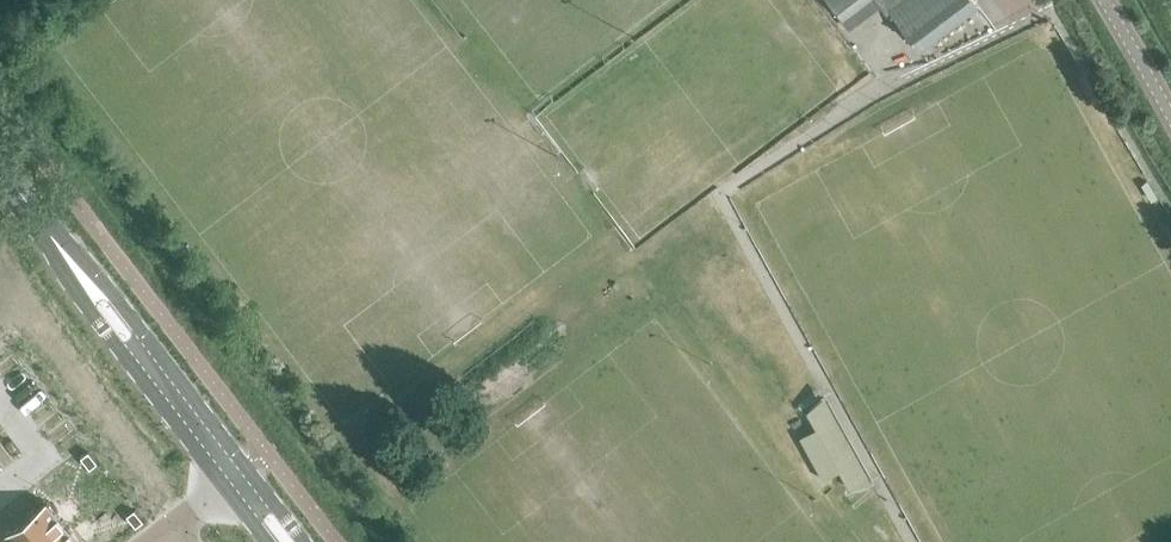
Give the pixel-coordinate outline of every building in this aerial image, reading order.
[(842,18),(844,18),(845,20),(851,28),(883,2),(902,27),(912,39),(920,50),(979,5),(975,0),(828,0),(842,18)] [(871,481),(824,396),(808,410),(817,427),(801,436),(825,478),(841,470),(850,486),(871,481)] [(89,449),(81,455),(90,466),(98,460),(89,449)] [(5,532),(13,541),(47,541),(67,526),(47,499),(5,532)] [(135,508),(127,514),(136,525),(144,519),(135,508)] [(47,541),(80,541),(67,526),(47,541)]
